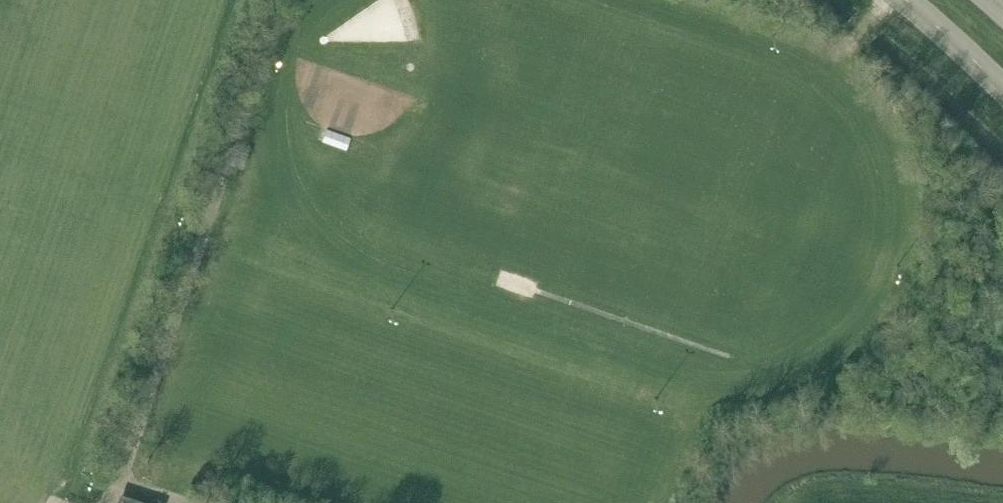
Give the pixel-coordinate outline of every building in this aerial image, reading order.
[(321,140),(341,148),(346,135),(325,127),(321,140)] [(231,145),(225,160),(235,164),(240,165),(245,151),(241,149),(231,145)]
